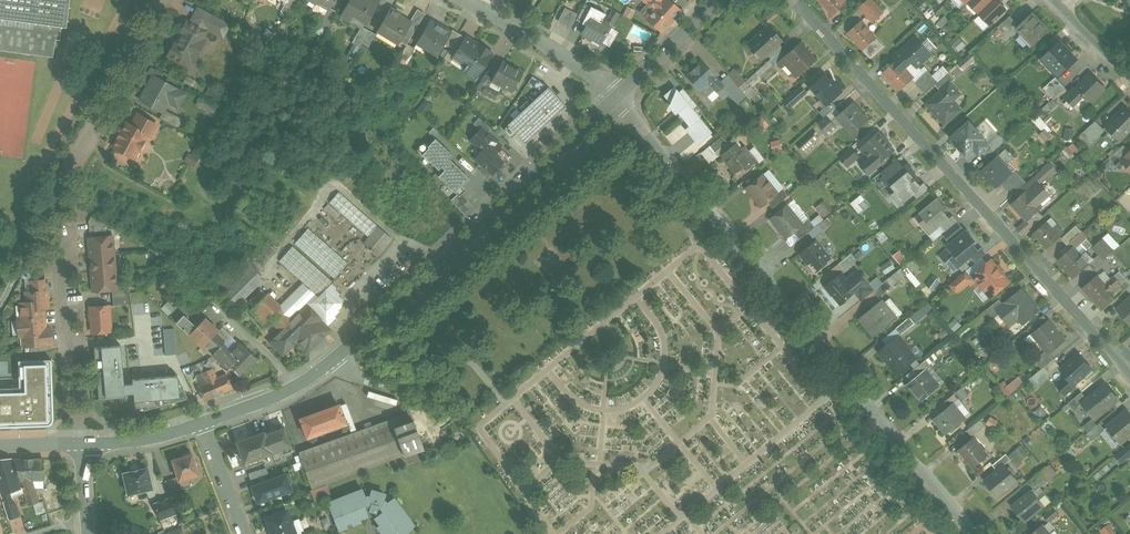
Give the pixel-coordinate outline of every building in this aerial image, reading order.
[(54,57),(56,40),(61,40),(63,26),(67,27),(71,0),(0,0),(0,50),(54,57)] [(283,4),(292,9),(297,0),(285,0),(283,4)] [(341,16),(350,21),(354,14),(368,22),(379,3),(375,0),(350,0),(341,16)] [(646,17),(663,32),(682,11),(670,0),(662,0),(655,8),(646,17)] [(834,16),(848,4),(844,0),(820,0),(834,16)] [(873,0),(867,0),(860,6),(875,22),(885,13),(873,0)] [(968,4),(969,3),(980,13),(994,0),(972,0),(968,4)] [(980,13),(991,25),(1008,9),(1002,3),(1004,0),(994,0),(980,13)] [(330,7),(319,26),(326,30),(336,11),(331,7),(330,7)] [(579,15),(565,7),(559,20),(572,27),(579,15)] [(230,25),(198,8),(190,22),(207,31),(211,24),(226,33),(230,25)] [(392,8),(378,31),(379,31),(380,29),(400,41),(399,43),(399,44),(401,41),(412,22),(411,22),(400,15),(401,14),(392,8)] [(412,22),(401,41),(407,45),(408,43),(426,13),(418,9),(411,22),(412,22)] [(620,14),(613,10),(607,21),(613,25),(620,14)] [(1034,12),(1018,27),(1035,45),(1051,30),(1034,12)] [(1012,15),(999,27),(1005,34),(1018,22),(1012,15)] [(611,28),(592,16),(582,33),(592,39),(594,36),(603,41),(611,28)] [(451,32),(430,20),(417,42),(438,55),(445,44),(452,32),(451,32)] [(190,22),(187,21),(168,56),(186,65),(189,58),(195,62),(206,40),(203,39),(207,31),(190,22)] [(885,46),(862,21),(849,33),(872,59),(885,46)] [(362,26),(353,42),(360,47),(363,42),(370,30),(362,26)] [(769,26),(748,45),(756,53),(760,49),(766,55),(779,43),(782,41),(769,26)] [(460,33),(453,29),(451,32),(452,32),(445,44),(451,48),(459,34),(460,33)] [(376,34),(370,30),(363,42),(369,46),(376,34)] [(451,48),(444,58),(451,62),(454,56),(466,39),(459,34),(451,48)] [(891,57),(896,63),(903,57),(910,64),(914,60),(918,65),(931,52),(915,35),(891,57)] [(483,49),(467,38),(466,39),(454,56),(467,65),(464,70),(466,71),(476,78),(493,52),(485,47),(483,49)] [(1061,42),(1046,55),(1051,61),(1049,63),(1061,76),(1078,60),(1072,53),(1071,53),(1061,42)] [(407,45),(400,57),(407,61),(415,48),(408,43),(407,45)] [(779,43),(766,55),(771,60),(771,59),(781,51),(784,48),(779,43)] [(786,56),(778,63),(783,68),(789,62),(800,75),(815,60),(806,51),(799,44),(786,56)] [(781,51),(771,59),(776,65),(778,63),(786,56),(781,51)] [(896,63),(885,72),(900,90),(913,79),(914,77),(906,68),(910,64),(903,57),(896,63)] [(922,69),(918,65),(914,60),(910,64),(906,68),(914,77),(913,79),(916,82),(929,70),(925,66),(922,69)] [(524,73),(503,61),(494,78),(493,80),(494,80),(514,91),(524,73)] [(716,75),(703,61),(686,76),(700,90),(701,89),(708,96),(715,89),(717,92),(718,91),(718,92),(724,86),(725,86),(725,85),(721,81),(716,76),(716,75)] [(944,66),(934,75),(939,81),(949,71),(944,66)] [(164,74),(152,67),(148,73),(154,76),(154,75),(161,80),(164,74)] [(929,70),(916,82),(926,93),(936,84),(939,81),(934,75),(929,70)] [(939,81),(936,84),(942,91),(952,82),(952,83),(956,79),(949,71),(939,81)] [(1082,84),(1077,89),(1084,96),(1090,102),(1105,86),(1092,73),(1082,84)] [(486,74),(476,88),(483,92),(486,85),(490,87),(494,80),(493,80),(494,78),(486,74)] [(734,80),(729,74),(721,81),(725,85),(725,86),(724,86),(729,91),(737,84),(734,80)] [(834,85),(825,74),(811,87),(828,106),(833,102),(843,92),(836,84),(834,85)] [(161,80),(154,75),(154,76),(141,99),(163,112),(171,98),(180,103),(186,94),(176,89),(176,88),(161,80)] [(746,82),(740,75),(734,80),(737,84),(740,88),(746,82)] [(520,146),(566,106),(557,95),(544,88),(539,83),(529,77),(520,93),(527,101),(517,110),(516,112),(501,125),(520,146)] [(1056,77),(1044,88),(1054,98),(1066,87),(1056,77)] [(942,91),(929,104),(946,124),(962,110),(951,97),(959,90),(952,83),(952,82),(942,91)] [(1071,92),(1066,97),(1066,98),(1074,105),(1084,96),(1077,89),(1082,84),(1081,83),(1071,92)] [(740,88),(737,84),(729,91),(739,102),(747,96),(740,88)] [(490,87),(486,85),(483,92),(496,99),(499,92),(490,87)] [(751,86),(744,91),(751,99),(757,93),(751,86)] [(802,87),(784,103),(789,108),(807,92),(802,87)] [(1066,87),(1054,98),(1059,104),(1066,98),(1066,97),(1071,92),(1066,87)] [(679,93),(675,88),(667,94),(672,101),(670,105),(676,112),(679,110),(691,124),(699,118),(692,109),(679,93)] [(697,105),(684,89),(679,93),(692,109),(697,105)] [(1043,115),(1056,104),(1052,99),(1039,110),(1043,115)] [(833,102),(828,106),(820,112),(825,118),(837,107),(833,102)] [(862,113),(854,104),(854,103),(841,115),(847,122),(845,124),(854,134),(870,120),(863,113),(862,113)] [(1126,108),(1116,118),(1115,117),(1106,126),(1121,141),(1129,132),(1129,112),(1126,108)] [(184,119),(168,111),(163,120),(179,128),(184,119)] [(157,124),(139,114),(132,125),(148,134),(151,136),(157,124)] [(667,140),(675,134),(671,129),(677,125),(671,116),(657,126),(667,140)] [(759,117),(753,123),(761,131),(767,125),(759,117)] [(833,122),(828,117),(820,124),(829,134),(837,127),(837,126),(833,122)] [(842,121),(839,117),(833,122),(837,126),(842,121)] [(492,129),(480,118),(474,124),(481,129),(482,128),(488,133),(492,129)] [(712,133),(699,118),(691,124),(693,126),(689,129),(699,142),(712,133)] [(977,127),(970,119),(949,137),(970,161),(981,151),(991,142),(977,127)] [(987,119),(977,127),(991,142),(981,151),(988,158),(1007,140),(987,119)] [(1096,121),(1090,126),(1093,129),(1099,123),(1096,121)] [(132,125),(128,122),(123,131),(122,131),(121,132),(119,136),(118,137),(119,138),(114,147),(133,157),(138,149),(140,150),(141,149),(144,148),(146,144),(145,141),(146,141),(145,140),(148,134),(132,125)] [(1105,130),(1099,123),(1093,129),(1099,136),(1105,130)] [(488,133),(482,128),(481,129),(472,140),(483,150),(476,158),(481,163),(493,173),(493,174),(503,162),(494,154),(501,145),(488,133)] [(1051,135),(1046,129),(1041,133),(1047,140),(1051,135)] [(816,132),(795,148),(800,154),(820,138),(816,132)] [(891,144),(880,132),(862,148),(871,158),(864,164),(872,173),(889,158),(888,157),(895,151),(890,146),(890,145),(891,144)] [(723,136),(711,146),(716,152),(728,142),(723,136)] [(424,143),(416,152),(431,167),(433,164),(439,170),(442,167),(445,170),(438,177),(457,195),(460,192),(462,194),(466,190),(463,187),(470,179),(450,159),(453,156),(436,139),(428,147),(424,143)] [(746,145),(740,149),(736,144),(723,154),(730,162),(728,163),(736,173),(749,162),(752,166),(759,160),(746,145)] [(1110,158),(1121,169),(1126,164),(1122,160),(1129,152),(1129,150),(1125,145),(1110,158)] [(1007,147),(983,168),(990,176),(989,176),(998,185),(1004,180),(1015,170),(1015,169),(1011,172),(1004,165),(1015,156),(1012,152),(1011,150),(1011,151),(1007,147)] [(853,148),(841,159),(848,167),(860,157),(853,148)] [(1122,160),(1126,164),(1129,167),(1129,152),(1122,160)] [(905,168),(898,159),(882,172),(887,177),(884,179),(888,184),(890,182),(898,191),(894,195),(901,204),(915,193),(919,198),(929,189),(925,184),(921,186),(913,176),(917,173),(910,165),(905,168)] [(493,173),(481,163),(476,168),(488,179),(493,173)] [(1015,170),(1004,180),(1016,194),(1022,188),(1027,183),(1015,170)] [(1040,171),(1034,177),(1039,182),(1040,183),(1046,177),(1040,171)] [(777,193),(763,175),(747,188),(762,206),(768,201),(778,193),(777,193)] [(1027,183),(1022,188),(1026,192),(1028,190),(1028,191),(1036,184),(1037,184),(1039,182),(1034,177),(1027,183)] [(1026,192),(1013,203),(1028,220),(1038,211),(1044,206),(1041,202),(1043,201),(1038,195),(1043,191),(1042,190),(1037,184),(1036,184),(1028,191),(1028,190),(1026,192)] [(783,188),(777,193),(778,193),(768,201),(773,208),(789,196),(783,188)] [(1053,198),(1044,188),(1042,190),(1043,191),(1038,195),(1043,201),(1041,202),(1044,206),(1053,198)] [(379,227),(339,192),(330,203),(370,238),(379,227)] [(457,195),(451,201),(465,215),(474,207),(462,194),(460,192),(457,195)] [(856,213),(861,210),(856,204),(862,200),(859,195),(848,203),(856,213)] [(938,197),(920,213),(927,222),(922,226),(930,236),(942,226),(951,219),(950,218),(942,208),(945,206),(938,197)] [(820,217),(830,212),(824,200),(814,206),(820,217)] [(341,215),(329,204),(324,209),(336,220),(341,215)] [(787,206),(772,218),(778,226),(778,227),(780,230),(781,230),(787,237),(794,232),(802,225),(802,224),(787,206)] [(1038,211),(1028,220),(1027,221),(1032,227),(1043,217),(1038,211)] [(106,223),(92,216),(89,221),(90,230),(107,229),(106,223)] [(954,216),(950,218),(951,219),(942,226),(947,231),(958,221),(954,216)] [(809,219),(802,224),(802,225),(794,232),(800,239),(808,233),(815,227),(809,219)] [(1025,222),(1014,227),(1017,235),(1028,230),(1025,222)] [(1053,229),(1047,222),(1034,234),(1047,249),(1060,237),(1060,236),(1064,232),(1058,225),(1053,229)] [(815,227),(808,233),(813,238),(824,230),(819,224),(815,227)] [(1077,225),(1061,239),(1067,245),(1082,232),(1077,225)] [(370,238),(364,244),(378,256),(392,239),(379,227),(370,238)] [(349,263),(309,228),(295,243),(335,278),(349,263)] [(107,229),(90,230),(91,238),(107,236),(107,229)] [(967,230),(948,246),(956,256),(951,260),(959,268),(972,257),(979,251),(971,241),(974,238),(967,230)] [(1119,244),(1110,234),(1105,239),(1114,248),(1119,244)] [(91,238),(90,238),(91,256),(115,254),(113,236),(107,236),(91,238)] [(1105,238),(1094,248),(1104,259),(1115,249),(1114,248),(1105,239),(1105,238)] [(816,241),(800,253),(809,264),(811,261),(817,269),(830,258),(816,241)] [(268,243),(256,259),(254,257),(248,262),(259,272),(277,250),(268,243)] [(333,281),(293,246),(280,261),(304,282),(320,296),(331,283),(333,281)] [(1074,247),(1060,259),(1068,269),(1067,270),(1074,278),(1089,264),(1095,259),(1088,251),(1082,256),(1074,247)] [(982,248),(979,251),(972,257),(977,262),(987,254),(982,248)] [(899,264),(905,259),(897,250),(891,255),(899,264)] [(852,253),(838,264),(844,271),(858,260),(852,253)] [(115,254),(91,256),(93,273),(116,271),(115,254)] [(243,257),(216,284),(231,299),(259,272),(248,262),(243,257)] [(992,260),(974,275),(992,297),(1010,282),(992,260)] [(41,270),(33,270),(27,281),(31,283),(32,283),(32,282),(42,281),(41,270)] [(1122,270),(1115,276),(1122,283),(1122,284),(1127,290),(1128,289),(1129,287),(1129,280),(1122,270)] [(116,271),(93,273),(94,291),(113,289),(118,289),(118,288),(116,271)] [(966,271),(950,284),(957,292),(972,279),(966,271)] [(860,278),(852,285),(841,273),(826,285),(841,304),(856,292),(858,294),(867,287),(867,286),(860,278)] [(1098,275),(1084,289),(1100,306),(1114,293),(1113,292),(1122,284),(1122,283),(1115,276),(1106,284),(1098,275)] [(925,284),(933,290),(939,282),(932,276),(925,284)] [(874,290),(874,291),(879,297),(880,297),(894,285),(888,279),(874,290)] [(42,281),(32,282),(32,283),(33,292),(27,293),(28,304),(37,303),(37,301),(48,299),(46,281),(42,281)] [(320,296),(304,282),(281,306),(293,319),(281,331),(270,341),(283,354),(291,346),(292,348),(293,347),(293,346),(298,341),(303,346),(308,341),(311,345),(329,327),(329,326),(338,318),(335,315),(344,306),(344,300),(340,295),(341,294),(331,283),(320,296)] [(867,287),(858,294),(863,300),(874,291),(874,290),(869,284),(867,286),(867,287)] [(924,286),(920,294),(928,298),(932,290),(924,286)] [(128,287),(118,288),(118,289),(113,289),(114,297),(129,296),(128,287)] [(267,294),(262,289),(250,301),(255,307),(251,311),(267,327),(272,322),(281,331),(293,319),(281,306),(269,293),(267,294)] [(1005,305),(999,310),(1002,313),(1008,321),(1017,314),(1024,323),(1040,310),(1023,290),(1005,305)] [(129,296),(114,297),(114,305),(109,306),(110,306),(114,306),(130,304),(129,296)] [(885,303),(880,297),(879,297),(884,303),(873,312),(871,309),(860,318),(866,326),(869,324),(877,334),(875,336),(898,318),(885,303)] [(904,313),(891,298),(885,303),(898,318),(904,313)] [(1117,310),(1129,325),(1129,298),(1117,310)] [(28,304),(21,304),(23,320),(45,318),(44,309),(49,308),(48,299),(37,301),(37,303),(28,304)] [(1000,299),(987,310),(994,319),(1002,313),(999,310),(1005,305),(1000,299)] [(166,301),(160,308),(166,314),(172,308),(166,301)] [(109,306),(91,307),(93,333),(112,331),(110,306),(109,306)] [(184,314),(176,323),(190,335),(198,327),(184,314)] [(911,317),(897,328),(902,334),(916,323),(911,317)] [(23,320),(18,320),(20,336),(24,336),(36,335),(36,331),(46,330),(45,318),(23,320)] [(1050,320),(1033,333),(1047,350),(1050,353),(1066,340),(1050,320)] [(198,327),(190,335),(204,347),(216,334),(203,321),(198,327)] [(175,329),(164,330),(166,354),(176,353),(175,329)] [(46,330),(36,331),(36,335),(24,336),(25,346),(31,345),(47,344),(52,343),(50,330),(46,330)] [(216,334),(204,347),(212,355),(225,341),(216,334)] [(906,344),(899,336),(880,351),(891,365),(893,364),(899,372),(898,373),(899,374),(917,358),(916,359),(910,352),(911,351),(911,350),(909,351),(904,345),(906,344)] [(257,357),(242,343),(232,353),(226,347),(216,358),(224,365),(228,361),(236,369),(242,364),(246,368),(257,357)] [(47,344),(31,345),(31,352),(48,351),(47,344)] [(121,345),(94,348),(99,400),(126,398),(125,394),(133,393),(136,413),(188,399),(178,375),(133,379),(133,383),(124,384),(121,345)] [(1047,350),(1036,360),(1043,369),(1055,359),(1050,353),(1047,350)] [(1080,353),(1062,370),(1068,377),(1058,385),(1066,394),(1077,385),(1076,384),(1085,376),(1088,379),(1096,372),(1080,353)] [(0,388),(0,428),(46,426),(50,426),(51,425),(52,423),(53,421),(54,419),(54,414),(52,359),(19,360),(20,387),(0,388)] [(213,367),(209,359),(203,361),(208,370),(213,380),(218,378),(213,367)] [(927,359),(914,369),(919,375),(926,369),(927,370),(932,366),(927,359)] [(1043,369),(1044,371),(1048,376),(1061,365),(1055,359),(1043,369)] [(919,375),(908,385),(921,402),(939,388),(932,380),(934,379),(927,370),(926,369),(919,375)] [(213,380),(208,370),(203,373),(208,382),(213,380)] [(218,378),(213,380),(220,394),(234,388),(227,374),(218,378)] [(997,385),(1006,396),(1022,382),(1017,375),(1006,384),(1003,380),(997,385)] [(208,382),(198,387),(205,401),(220,394),(213,380),(208,382)] [(1088,399),(1083,403),(1096,418),(1119,399),(1106,384),(1088,399)] [(1082,392),(1069,403),(1074,410),(1083,403),(1088,399),(1082,392)] [(956,394),(945,402),(949,407),(954,403),(955,404),(960,399),(956,394)] [(949,407),(935,419),(947,434),(966,418),(955,404),(954,403),(949,407)] [(340,405),(302,418),(308,436),(346,423),(340,405)] [(1108,426),(1121,443),(1129,436),(1129,412),(1128,410),(1108,426)] [(982,419),(969,430),(974,436),(987,425),(982,419)] [(414,420),(303,460),(313,488),(424,448),(414,420)] [(1101,423),(1086,435),(1092,441),(1106,430),(1101,423)] [(284,427),(275,431),(282,449),(281,450),(283,454),(293,451),(284,427)] [(265,432),(238,441),(247,467),(265,460),(263,456),(281,450),(282,449),(275,431),(266,434),(265,432)] [(975,437),(961,449),(975,467),(989,455),(975,437)] [(1116,456),(1122,463),(1129,457),(1129,444),(1116,456)] [(1020,445),(1010,454),(1017,463),(1028,454),(1020,445)] [(191,452),(185,454),(184,457),(174,460),(180,479),(181,479),(184,488),(192,485),(189,477),(199,474),(193,453),(191,452)] [(1007,454),(994,465),(998,470),(1005,464),(1006,464),(1012,459),(1007,454)] [(0,458),(0,485),(2,493),(6,506),(13,504),(10,491),(21,488),(12,457),(3,459),(3,458),(0,458)] [(43,458),(14,459),(21,480),(33,480),(44,479),(44,460),(43,458)] [(998,470),(986,480),(1000,497),(1019,481),(1006,464),(1005,464),(998,470)] [(140,467),(132,469),(132,472),(125,474),(130,493),(138,491),(139,494),(144,493),(143,490),(153,488),(148,468),(141,470),(140,467)] [(1041,472),(1029,482),(1037,491),(1049,481),(1041,472)] [(251,487),(256,502),(268,497),(290,489),(284,474),(251,487)] [(178,477),(166,480),(169,489),(170,492),(182,488),(178,477)] [(40,502),(33,480),(21,480),(29,506),(40,502)] [(327,484),(312,490),(316,501),(331,495),(327,484)] [(385,494),(373,490),(371,497),(368,496),(362,498),(364,506),(369,504),(373,505),(371,509),(377,511),(378,506),(382,508),(385,511),(391,507),(386,501),(383,500),(385,494)] [(1032,490),(1014,506),(1026,521),(1045,506),(1032,490)] [(360,495),(331,506),(340,529),(347,526),(346,524),(353,521),(354,523),(361,521),(359,515),(367,511),(364,506),(362,498),(360,495)] [(268,497),(256,502),(259,508),(271,503),(268,497)] [(172,501),(156,507),(161,520),(177,514),(172,501)] [(9,518),(20,515),(17,503),(13,504),(6,506),(9,518)] [(394,505),(385,511),(379,515),(385,522),(379,526),(385,533),(390,533),(392,532),(393,533),(404,533),(411,529),(394,505)] [(1054,507),(1043,516),(1049,523),(1060,514),(1054,507)] [(267,518),(273,533),(297,533),(287,510),(267,518)] [(1111,523),(1101,524),(1102,533),(1112,533),(1111,523)] [(1051,533),(1043,524),(1032,533),(1060,533),(1056,529),(1051,533)]
